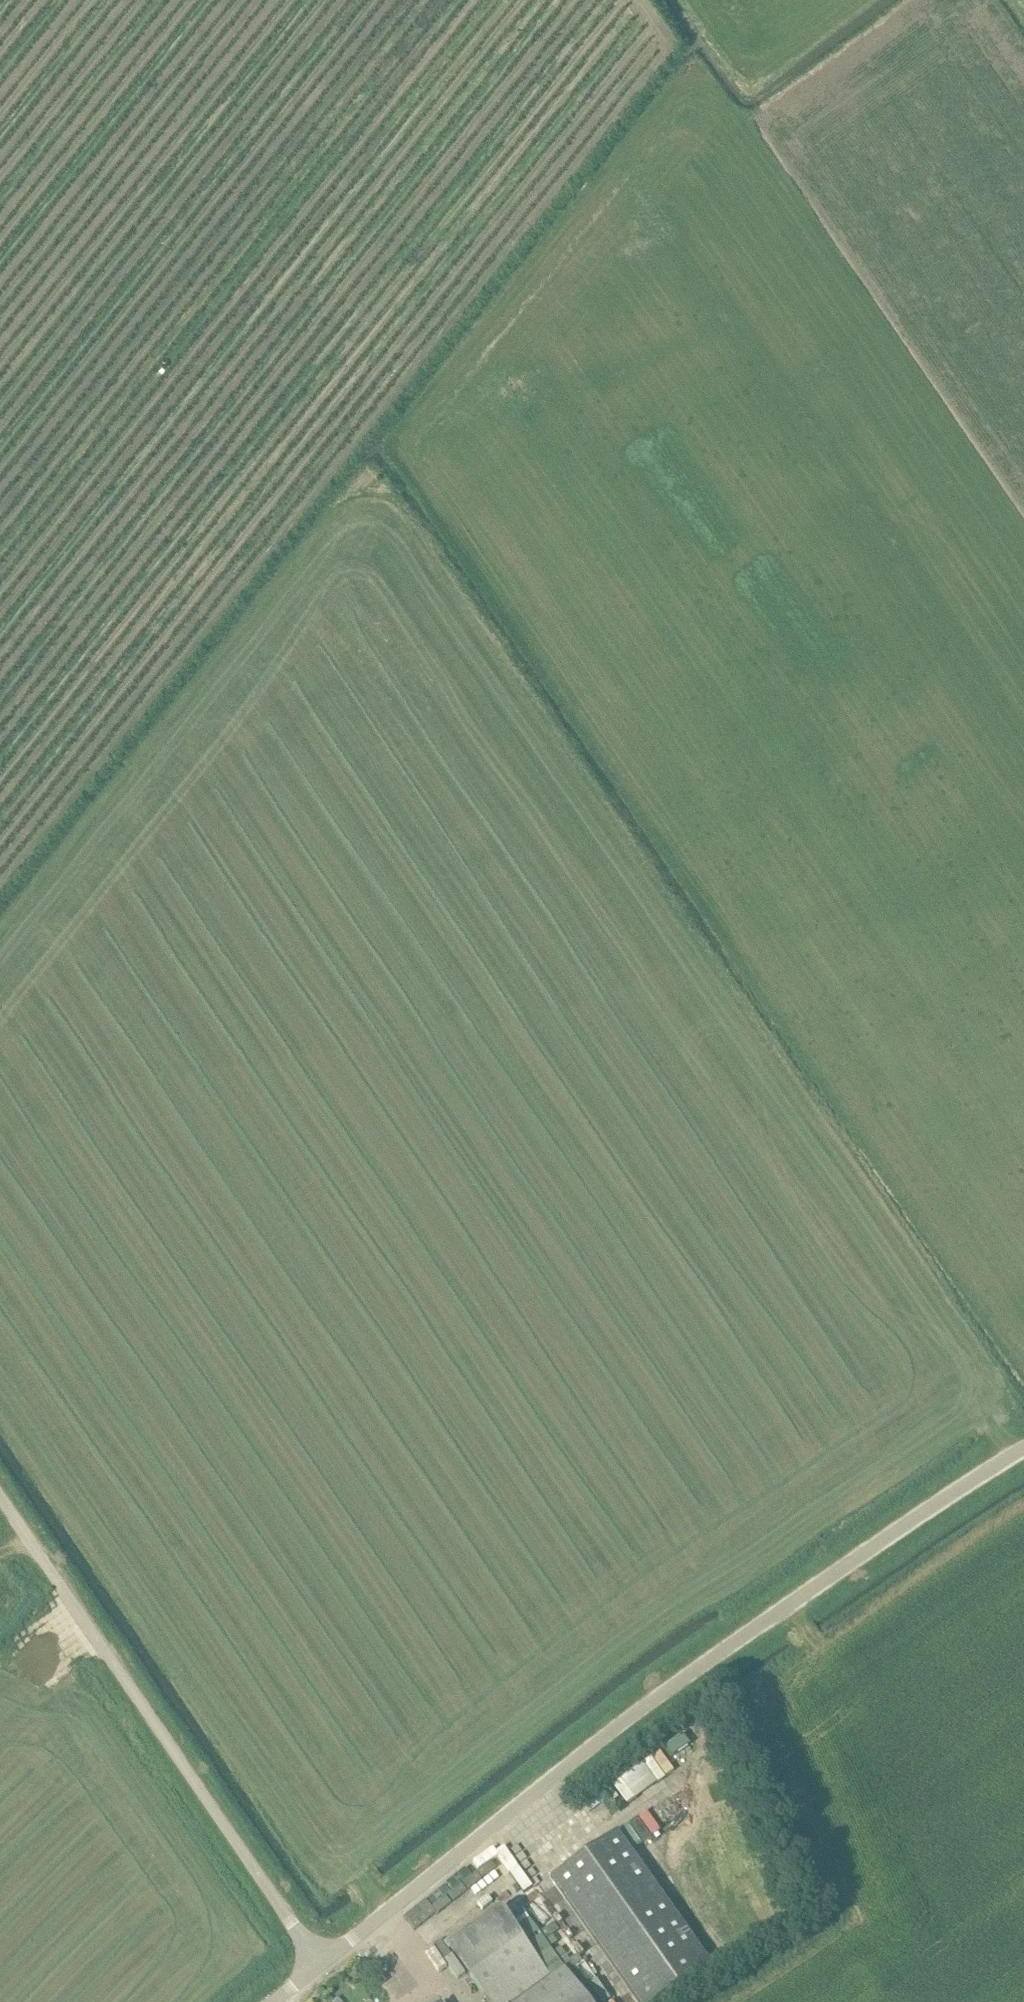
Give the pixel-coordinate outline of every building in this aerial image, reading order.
[(651,1758),(644,1764),(658,1783),(665,1778),(651,1758)] [(622,1779),(614,1785),(628,1804),(636,1799),(622,1779)] [(647,1810),(618,1829),(632,1850),(660,1830),(647,1810)] [(562,1895),(638,2001),(656,2001),(711,1963),(630,1848),(618,1831),(551,1879),(562,1895)] [(508,1872),(518,1866),(506,1846),(495,1852),(508,1872)] [(463,1966),(489,2001),(589,2001),(565,1968),(564,1969),(522,1910),(509,1920),(503,1912),(451,1949),(463,1966)]
